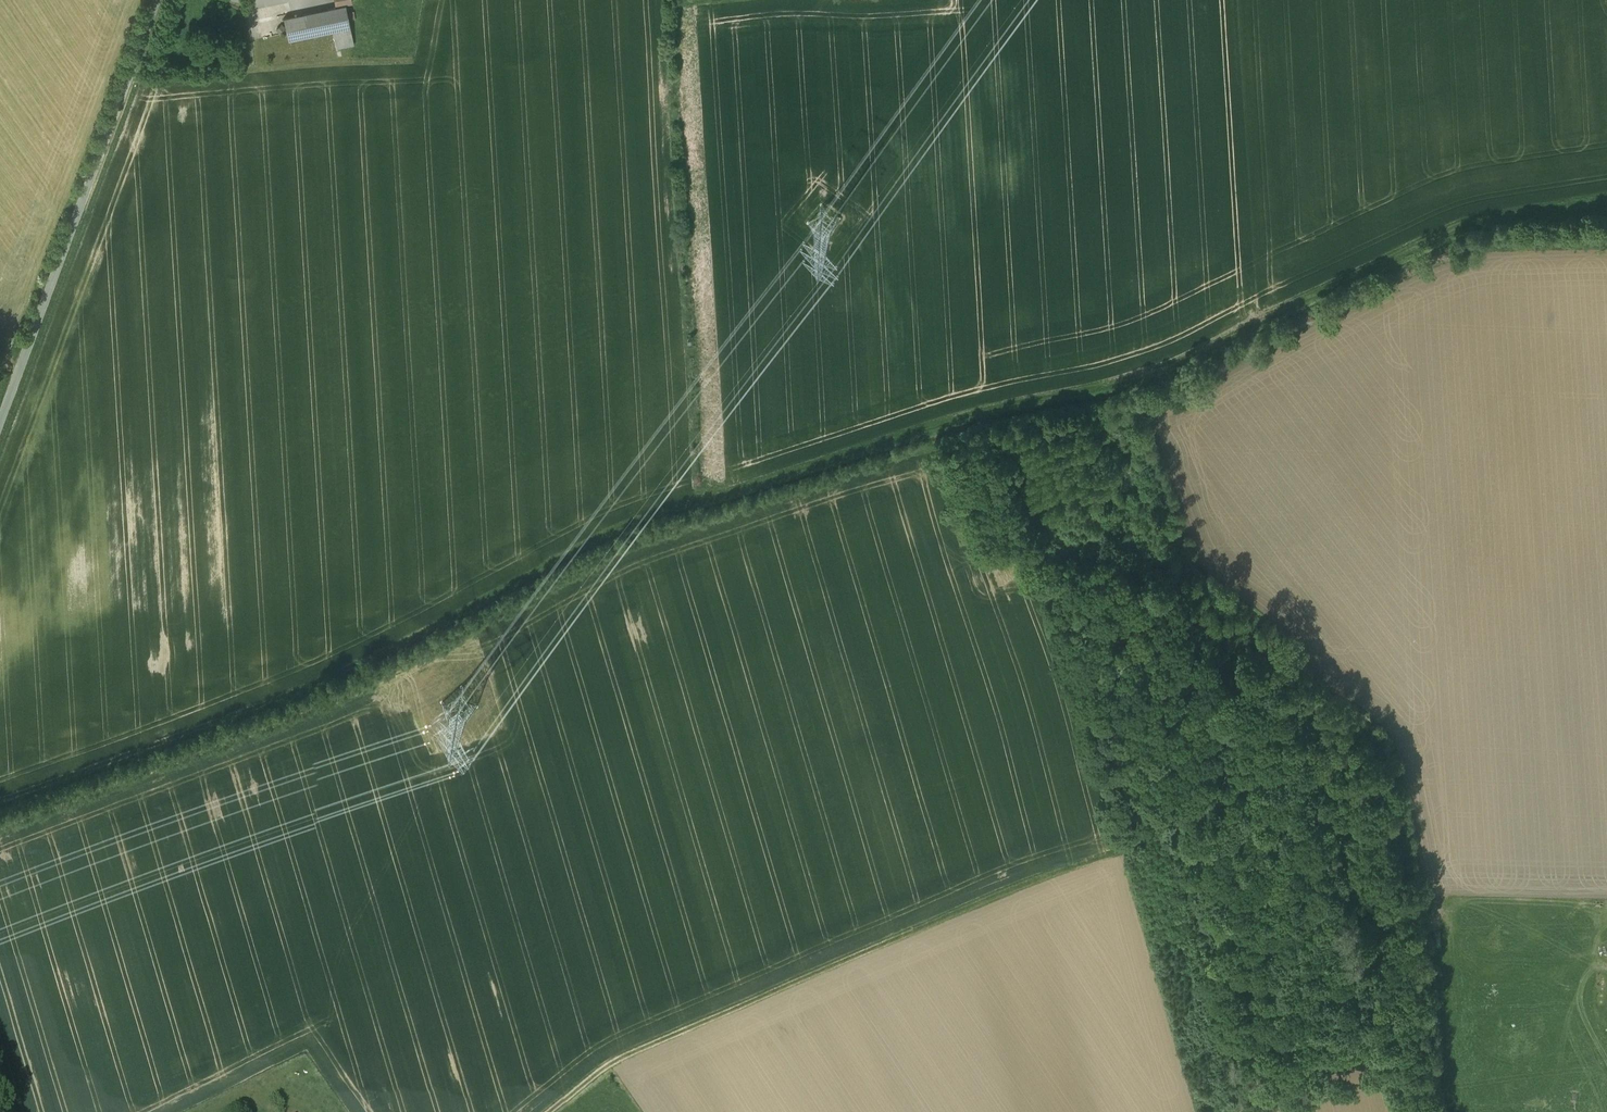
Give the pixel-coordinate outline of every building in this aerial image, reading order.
[(346,5),(328,8),(332,30),(336,48),(354,44),(346,5)] [(328,8),(284,17),(288,39),(332,30),(328,8)] [(1510,1071),(1518,1053),(1505,1048),(1498,1065),(1510,1071)]
